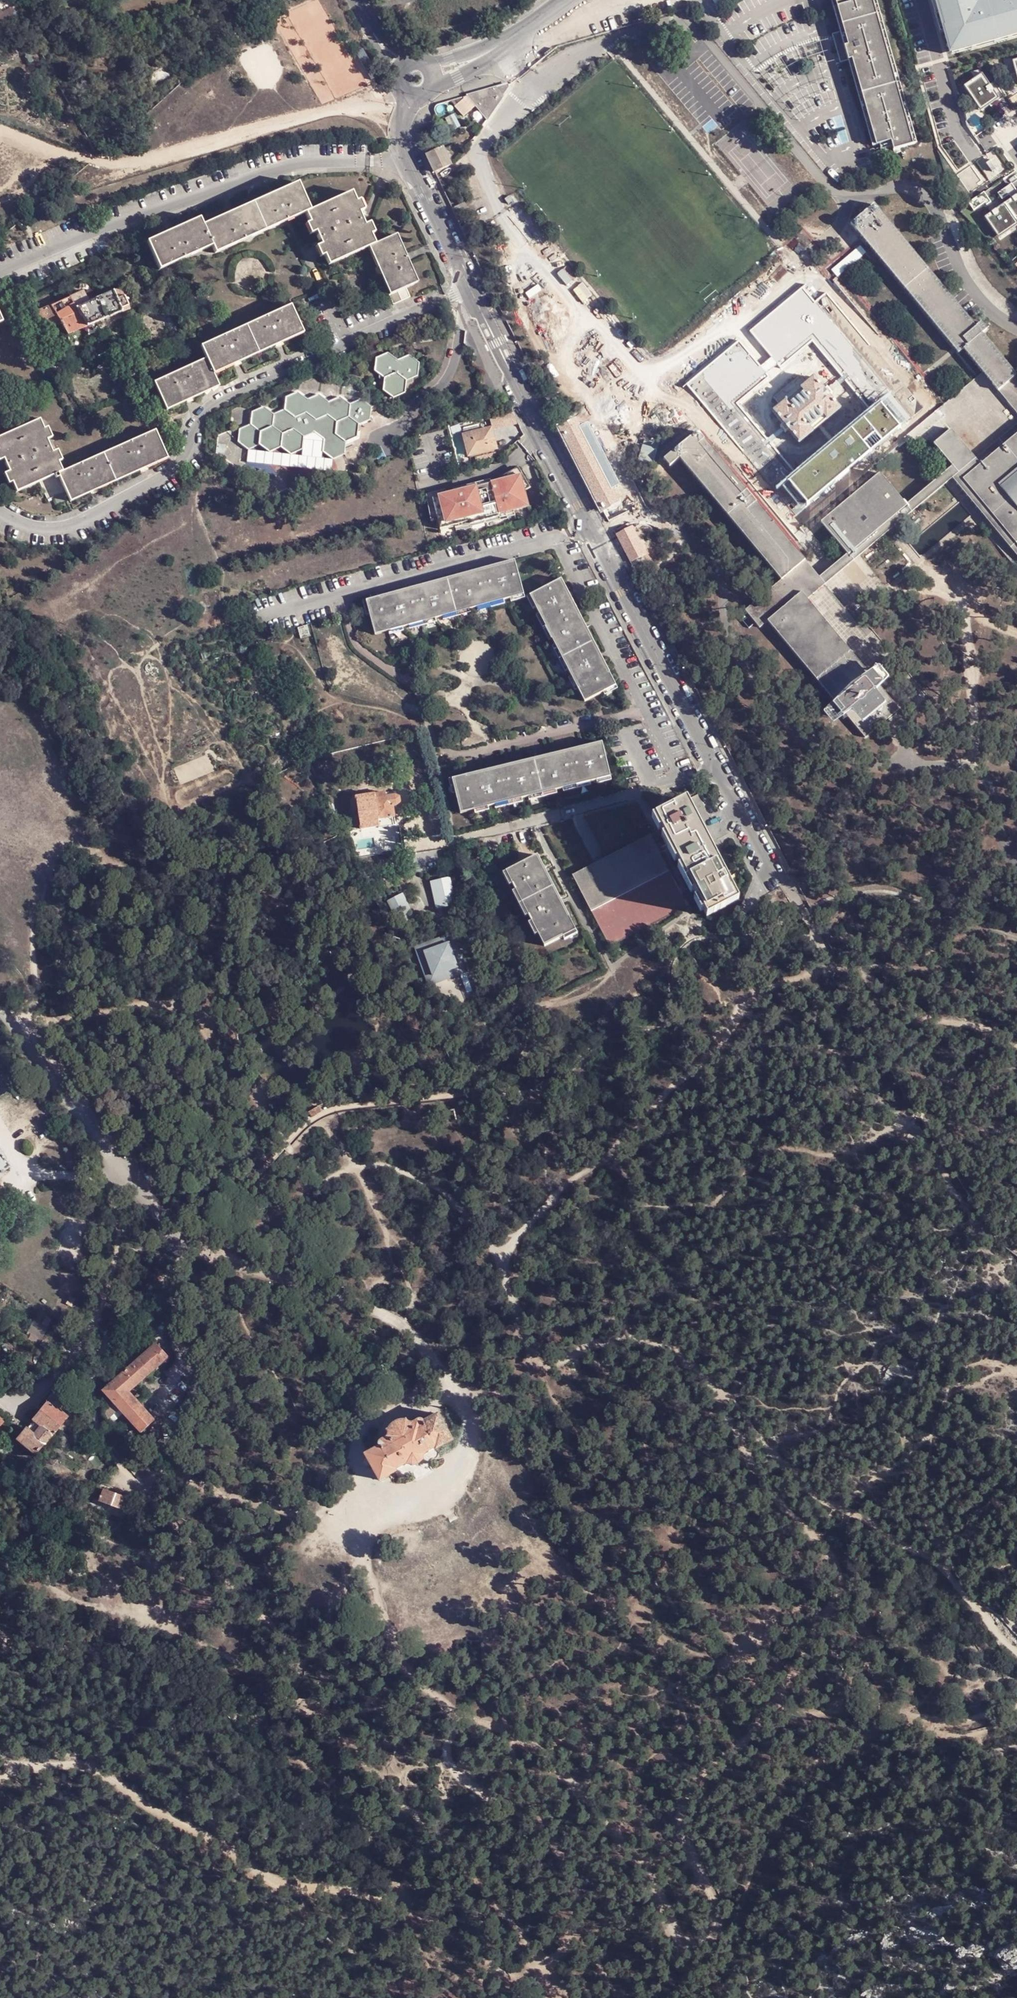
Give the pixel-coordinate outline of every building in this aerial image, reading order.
[(874,0),(832,0),(839,32),(834,34),(842,62),(850,60),(872,147),(890,142),(892,151),(915,145),(874,0)] [(948,0),(933,0),(944,32),(949,30),(954,48),(949,49),(950,55),(1016,35),(1016,30),(959,47),(948,0)] [(959,47),(1016,30),(1016,0),(1004,0),(970,9),(968,0),(948,0),(959,47)] [(20,14),(16,5),(1,13),(0,11),(0,24),(20,14)] [(979,69),(971,73),(975,78),(963,87),(977,106),(986,100),(989,105),(1005,94),(996,80),(989,85),(979,69)] [(467,95),(488,121),(511,88),(509,85),(508,83),(467,95)] [(1005,94),(989,105),(991,107),(1007,96),(1005,94)] [(986,100),(977,106),(980,111),(989,105),(986,100)] [(443,148),(428,156),(436,171),(451,164),(443,148)] [(994,172),(1000,168),(993,159),(988,164),(994,172)] [(216,253),(305,213),(310,211),(298,183),(203,225),(212,246),(216,253)] [(979,185),(975,188),(980,195),(984,192),(979,185)] [(1010,185),(998,193),(1003,200),(1015,192),(1010,185)] [(975,188),(964,196),(969,203),(980,195),(975,188)] [(329,265),(369,247),(375,244),(371,235),(374,233),(370,223),(364,225),(359,212),(364,210),(360,200),(356,202),(351,192),(310,211),(305,213),(310,223),(306,224),(311,234),(316,232),(322,245),(317,247),(321,257),(325,255),(329,265)] [(985,217),(997,233),(1008,225),(1011,230),(1016,226),(1016,220),(1016,219),(1016,195),(1005,203),(985,217)] [(1016,412),(1016,374),(982,333),(987,329),(981,323),(977,326),(875,205),(851,224),(955,348),(959,353),(964,349),(1002,395),(1016,412)] [(160,269),(212,246),(203,225),(200,218),(148,241),(160,269)] [(369,247),(389,294),(406,288),(417,283),(396,235),(375,244),(369,247)] [(84,292),(51,306),(56,315),(68,334),(130,309),(121,288),(88,303),(84,292)] [(406,288),(389,294),(393,305),(410,297),(406,288)] [(796,474),(735,403),(767,376),(764,373),(759,368),(738,343),(686,385),(775,492),(787,482),(807,506),(899,429),(877,403),(890,392),(802,288),(750,332),(772,357),(777,363),(781,368),(812,342),(871,408),(796,474)] [(207,357),(214,373),(303,333),(290,305),(201,346),(207,357)] [(33,314),(39,323),(51,318),(56,315),(51,306),(33,314)] [(452,307),(448,309),(451,311),(455,316),(455,321),(458,321),(459,312),(452,307)] [(51,318),(39,323),(46,333),(56,328),(51,318)] [(377,359),(376,371),(386,379),(385,391),(394,399),(406,394),(408,382),(419,377),(420,364),(410,357),(399,361),(389,354),(377,359)] [(219,386),(214,373),(207,357),(155,382),(167,410),(219,386)] [(842,409),(815,377),(774,411),(801,443),(842,409)] [(261,392),(251,396),(255,403),(264,398),(261,392)] [(324,452),(333,459),(345,455),(347,443),(357,438),(359,425),(371,421),(371,408),(362,401),(351,405),(341,398),(330,403),(320,395),(309,400),(299,393),(287,398),(286,410),(275,415),(265,408),(254,413),(252,425),(241,430),(239,442),(249,449),(261,445),(270,451),(282,447),(291,454),(303,449),(304,437),(315,433),(324,440),(324,452)] [(513,412),(493,413),(493,426),(513,425),(513,412)] [(566,413),(556,418),(559,424),(569,420),(566,413)] [(59,473),(62,471),(58,462),(62,460),(58,450),(53,452),(47,440),(52,437),(48,427),(44,429),(40,419),(0,437),(0,460),(4,459),(10,471),(5,474),(9,483),(13,482),(17,492),(59,473)] [(603,511),(619,503),(576,420),(561,428),(603,511)] [(1001,439),(976,460),(951,430),(934,444),(953,467),(1016,543),(1016,425),(1001,439)] [(468,457),(499,449),(493,427),(463,434),(468,457)] [(62,471),(59,473),(71,501),(168,458),(155,430),(62,471)] [(826,584),(820,577),(698,431),(664,459),(670,467),(680,458),(782,580),(747,609),(762,627),(770,620),(803,594),(807,599),(818,590),(826,584)] [(301,474),(311,470),(314,458),(303,449),(291,454),(291,467),(301,474)] [(332,473),(333,459),(324,452),(314,458),(311,470),(321,477),(332,473)] [(495,474),(496,478),(519,472),(523,487),(530,485),(522,467),(495,474)] [(436,512),(443,539),(531,515),(523,487),(519,472),(496,478),(489,480),(453,490),(446,491),(431,495),(436,512)] [(822,522),(848,554),(907,506),(880,473),(822,522)] [(452,486),(453,490),(489,480),(488,476),(452,486)] [(430,513),(436,512),(431,495),(446,491),(444,487),(424,492),(430,513)] [(639,553),(628,559),(636,572),(647,566),(639,553)] [(367,601),(370,614),(376,634),(410,626),(444,616),(511,598),(524,594),(515,561),(367,601)] [(531,596),(578,687),(585,701),(616,685),(562,579),(531,596)] [(803,594),(770,620),(837,705),(826,717),(835,727),(848,720),(867,737),(888,720),(900,710),(872,676),(807,599),(803,594)] [(302,638),(311,636),(308,625),(299,628),(302,638)] [(453,780),(456,793),(461,813),(611,777),(602,743),(453,780)] [(364,831),(398,825),(395,807),(399,807),(403,804),(402,798),(398,797),(390,798),(388,794),(358,798),(364,831)] [(656,816),(704,909),(708,916),(739,900),(687,800),(656,816)] [(611,946),(689,906),(652,835),(601,861),(573,875),(611,946)] [(545,946),(576,930),(538,856),(507,872),(538,933),(545,946)] [(402,928),(417,921),(406,900),(393,906),(402,928)] [(425,925),(417,921),(412,928),(421,933),(425,925)] [(468,971),(465,964),(460,967),(447,936),(415,949),(430,987),(468,971)] [(319,1106),(309,1112),(312,1118),(323,1112),(319,1106)] [(9,1167),(0,1155),(0,1173),(9,1167)] [(140,1361),(159,1345),(153,1338),(135,1355),(140,1361)] [(118,1426),(124,1433),(133,1443),(157,1421),(133,1395),(172,1357),(159,1345),(140,1361),(135,1366),(107,1392),(108,1417),(118,1426)] [(129,1360),(135,1366),(140,1361),(135,1355),(129,1360)] [(19,1441),(35,1454),(40,1447),(66,1417),(65,1416),(58,1409),(66,1401),(65,1400),(56,1392),(34,1418),(33,1419),(41,1425),(34,1433),(33,1434),(25,1428),(16,1439),(19,1441)] [(76,1418),(82,1412),(78,1409),(77,1408),(75,1410),(72,1414),(76,1418)] [(364,1452),(377,1477),(394,1469),(393,1466),(403,1462),(404,1464),(408,1463),(410,1464),(412,1465),(416,1463),(419,1465),(422,1463),(422,1460),(424,1459),(424,1454),(428,1452),(426,1448),(435,1445),(436,1446),(452,1438),(439,1412),(424,1419),(421,1418),(413,1420),(409,1419),(408,1415),(404,1416),(395,1418),(388,1425),(385,1427),(387,1430),(386,1432),(386,1434),(378,1438),(378,1442),(378,1445),(364,1452)] [(64,1433),(76,1418),(72,1414),(60,1429),(64,1433)] [(33,1419),(25,1428),(33,1434),(34,1433),(41,1425),(33,1419)] [(120,1437),(124,1433),(118,1426),(114,1430),(120,1437)] [(64,1433),(54,1444),(60,1449),(69,1438),(64,1433)] [(35,1454),(41,1460),(46,1453),(40,1447),(35,1454)] [(124,1510),(129,1498),(105,1490),(100,1502),(124,1510)]
